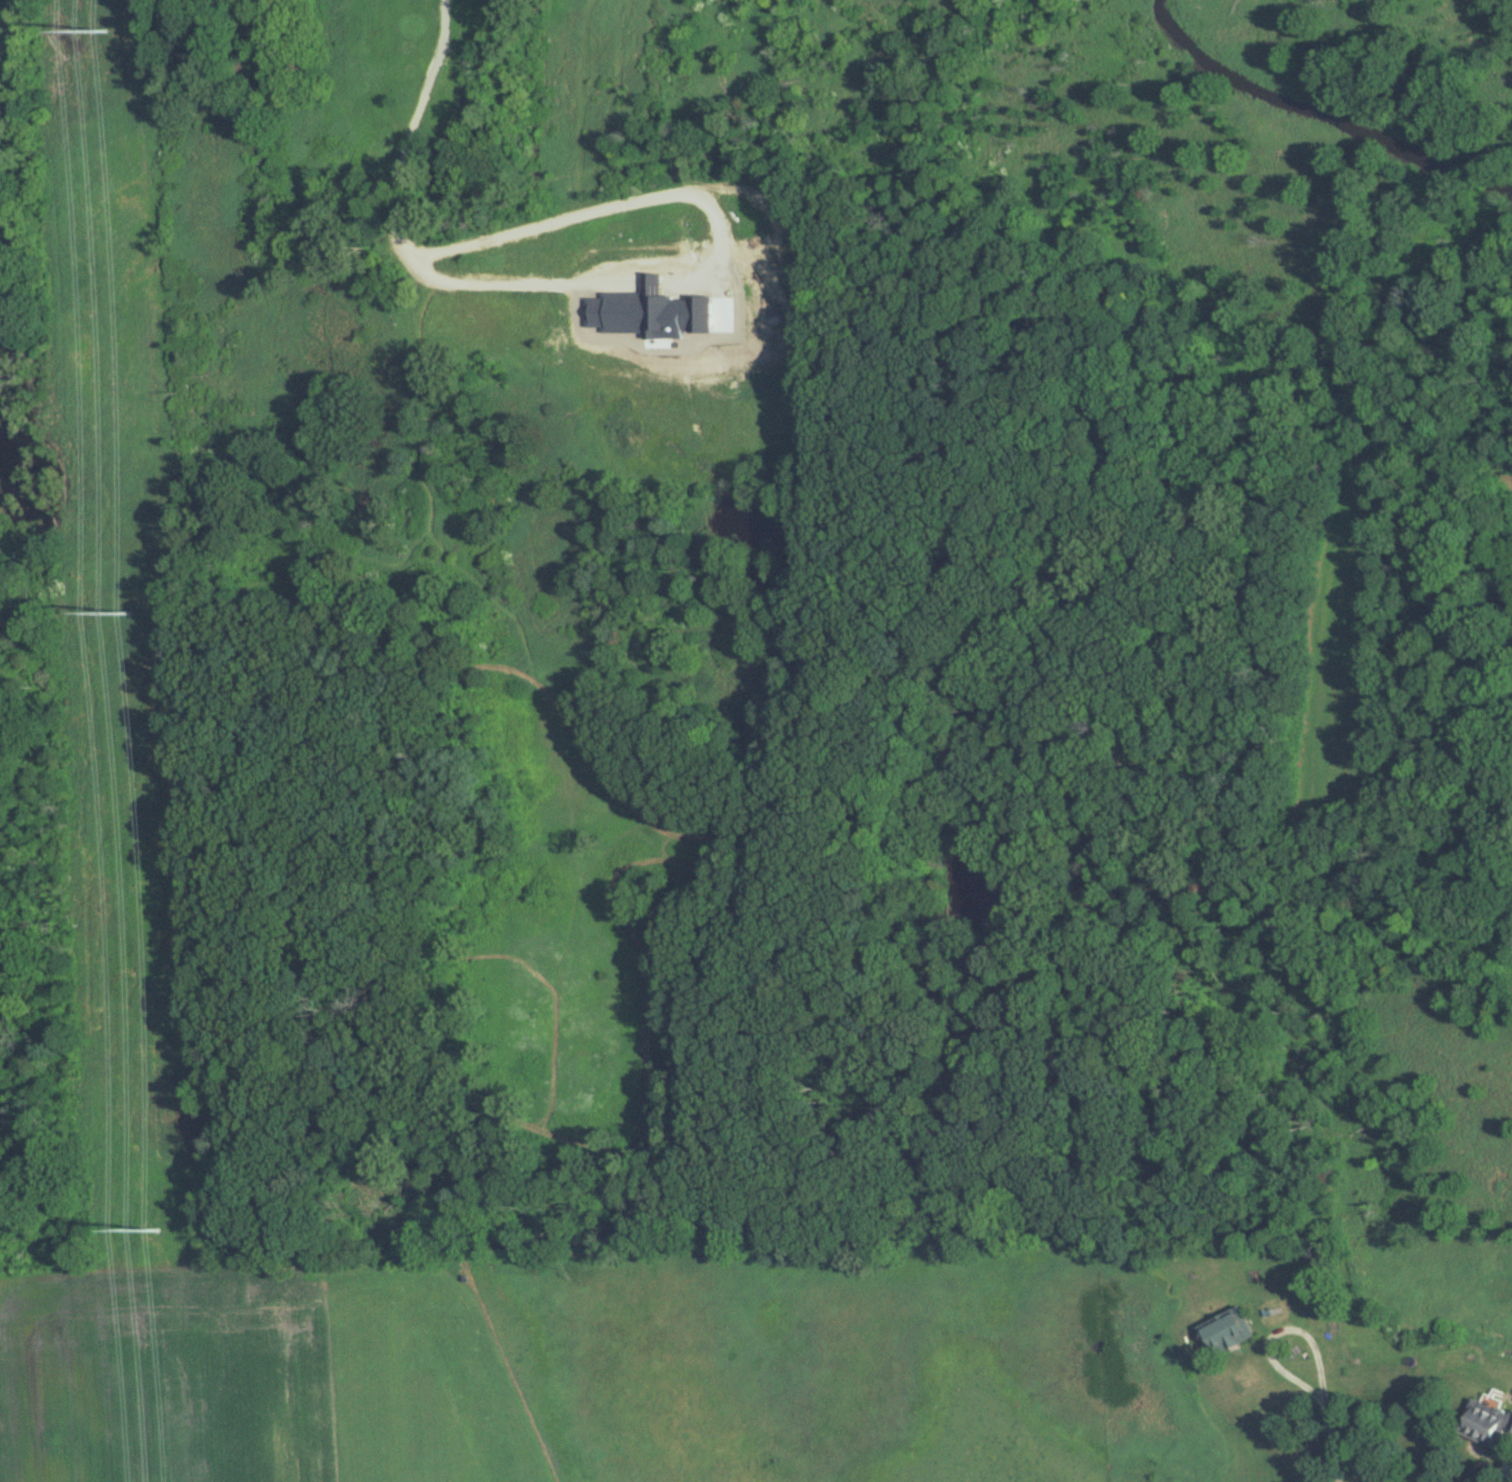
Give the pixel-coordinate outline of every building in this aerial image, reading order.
[(1197,1326),(1210,1355),(1253,1338),(1241,1308),(1197,1326)] [(1472,1394),(1456,1432),(1497,1449),(1506,1430),(1511,1432),(1511,1411),(1472,1394)]
